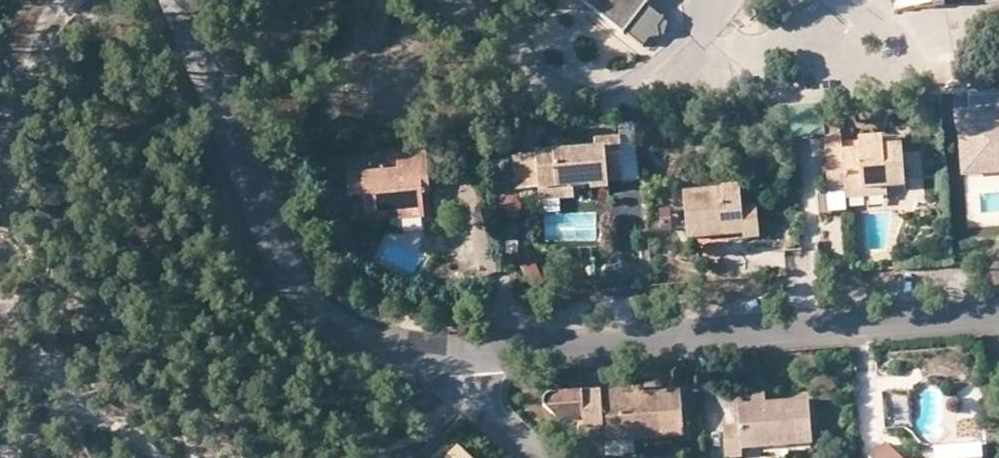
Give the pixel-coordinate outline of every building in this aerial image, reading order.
[(624,34),(626,32),(647,5),(651,0),(581,0),(624,34)] [(908,1),(893,2),(895,12),(947,6),(946,0),(917,0),(908,1)] [(647,5),(626,32),(643,47),(649,39),(659,38),(657,28),(665,20),(647,5)] [(985,118),(988,157),(998,156),(998,96),(967,99),(968,112),(958,113),(958,120),(985,118)] [(842,194),(846,193),(886,190),(886,181),(904,179),(902,148),(882,149),(881,138),(860,140),(861,151),(841,152),(838,116),(822,117),(824,138),(825,152),(829,195),(842,194)] [(985,118),(958,120),(963,176),(998,173),(998,156),(988,157),(985,118)] [(607,169),(623,168),(621,139),(596,142),(597,151),(537,156),(541,191),(573,189),(593,187),(594,193),(609,191),(609,183),(607,169)] [(400,211),(424,210),(423,196),(431,196),(427,155),(398,157),(400,172),(349,177),(351,197),(365,195),(366,214),(400,211)] [(609,183),(624,181),(623,168),(607,169),(609,183)] [(905,188),(904,179),(886,181),(886,190),(905,188)] [(573,189),(541,191),(542,202),(575,199),(573,189)] [(742,217),(744,233),(744,240),(759,239),(757,208),(742,209),(740,189),(685,193),(689,238),(705,237),(704,227),(730,225),(730,219),(742,217)] [(886,190),(846,193),(847,201),(887,197),(886,190)] [(842,194),(829,195),(831,216),(843,215),(842,194)] [(499,211),(514,219),(523,203),(507,195),(499,211)] [(424,210),(400,211),(401,222),(425,220),(424,210)] [(672,232),(671,212),(661,212),(662,233),(672,232)] [(704,227),(705,237),(744,233),(742,217),(730,219),(730,225),(704,227)] [(644,388),(601,391),(601,398),(644,395),(644,388)] [(601,398),(601,391),(547,395),(544,399),(543,406),(559,421),(584,420),(587,447),(604,446),(604,442),(684,437),(681,392),(644,395),(601,398)] [(752,405),(765,404),(766,394),(751,395),(752,405)] [(907,426),(908,395),(887,394),(886,426),(907,426)] [(742,448),(811,443),(807,401),(765,404),(752,405),(738,406),(740,428),(725,429),(728,457),(743,456),(742,448)] [(980,444),(935,447),(936,457),(981,457),(980,444)] [(886,445),(873,457),(899,457),(886,445)] [(461,450),(453,457),(469,457),(461,450)]
